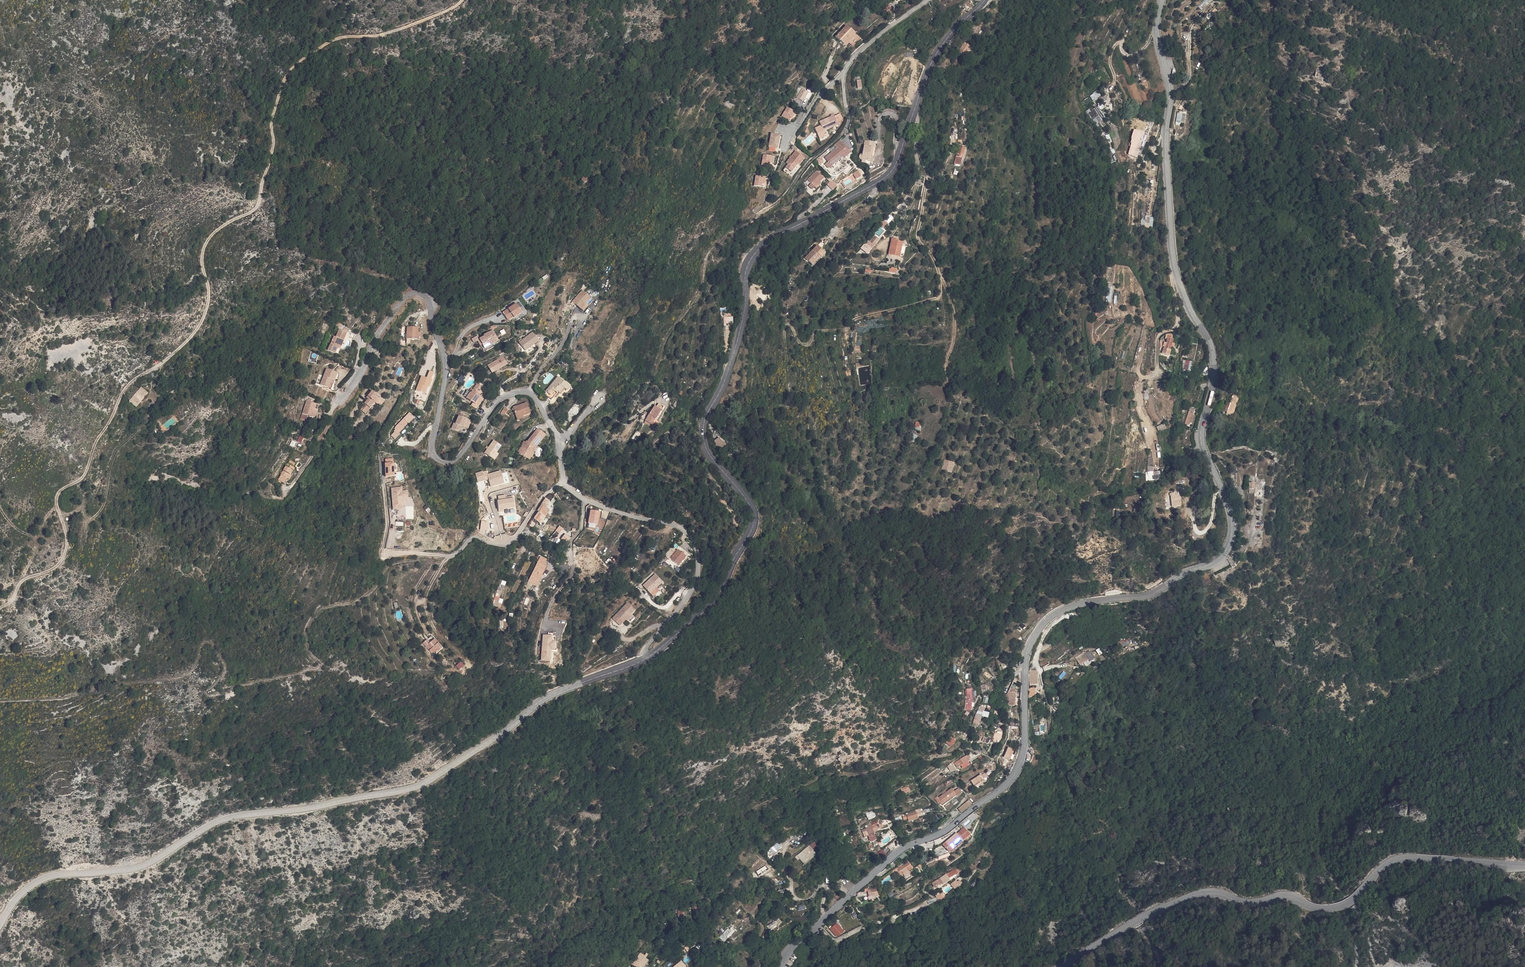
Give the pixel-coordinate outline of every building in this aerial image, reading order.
[(1198,6),(1202,10),(1213,0),(1204,0),(1198,6)] [(1205,31),(1213,24),(1210,20),(1202,27),(1205,31)] [(841,44),(854,34),(847,26),(834,37),(841,44)] [(968,38),(960,45),(965,50),(973,41),(970,39),(969,39),(968,38)] [(803,99),(805,93),(798,90),(794,99),(801,102),(803,99)] [(787,119),(791,112),(783,108),(780,117),(787,121),(787,119)] [(1098,114),(1101,112),(1098,108),(1095,111),(1091,113),(1098,124),(1102,121),(1098,114)] [(1095,129),(1100,126),(1098,124),(1091,113),(1095,111),(1093,109),(1084,116),(1095,129)] [(837,115),(832,118),(834,124),(840,120),(837,115)] [(835,126),(834,124),(832,118),(831,116),(817,123),(818,126),(812,130),(817,141),(823,138),(821,132),(835,126)] [(777,136),(769,135),(769,146),(776,146),(777,136)] [(840,141),(835,146),(836,147),(840,151),(845,146),(840,141)] [(863,142),(861,156),(860,155),(859,156),(858,156),(858,157),(858,158),(858,159),(859,160),(860,160),(871,162),(871,158),(868,157),(870,148),(871,148),(872,143),(863,142)] [(845,146),(840,151),(843,155),(845,156),(850,151),(845,146)] [(843,155),(840,151),(836,147),(824,158),(828,162),(831,166),(843,155)] [(804,159),(795,153),(787,165),(789,166),(786,169),(791,173),(797,165),(799,166),(804,159)] [(768,167),(768,165),(769,157),(762,156),(761,166),(768,167)] [(817,172),(808,182),(812,185),(815,188),(824,178),(817,172)] [(761,188),(761,186),(762,179),(754,178),(753,187),(761,188)] [(826,180),(824,178),(815,188),(817,190),(826,180)] [(827,184),(832,190),(837,185),(831,180),(827,184)] [(871,236),(862,245),(868,250),(877,241),(871,236)] [(902,244),(897,242),(896,241),(896,239),(892,237),(886,253),(897,257),(901,247),(902,244)] [(803,258),(811,264),(817,256),(819,257),(823,252),(814,245),(803,258)] [(811,264),(812,265),(819,257),(817,256),(811,264)] [(582,302),(585,304),(591,299),(579,289),(570,300),(577,307),(582,302)] [(516,314),(510,305),(496,315),(502,323),(507,319),(508,320),(516,314)] [(413,337),(410,337),(412,330),(402,328),(399,340),(412,343),(413,337)] [(477,336),(478,338),(473,340),(471,338),(465,341),(468,345),(473,342),(478,350),(484,347),(483,346),(492,341),(486,331),(477,336)] [(528,333),(513,343),(519,351),(533,342),(528,333)] [(346,343),(348,338),(345,336),(340,334),(337,342),(335,341),(330,349),(328,354),(335,358),(338,353),(340,354),(344,346),(343,345),(344,342),(346,343)] [(502,365),(497,358),(481,368),(486,375),(502,365)] [(331,373),(321,370),(315,387),(322,389),(324,381),(328,382),(331,373)] [(420,378),(413,393),(421,397),(423,389),(425,390),(427,390),(430,383),(428,382),(431,375),(428,373),(425,380),(420,378)] [(559,384),(552,378),(540,393),(542,394),(545,397),(549,392),(552,394),(553,395),(558,390),(560,392),(564,387),(560,384),(559,384)] [(467,394),(466,393),(462,399),(467,403),(471,406),(476,398),(473,395),(474,393),(478,396),(481,391),(474,385),(467,394)] [(148,392),(141,386),(129,400),(136,407),(148,392)] [(369,391),(365,396),(368,398),(366,401),(363,405),(364,406),(361,412),(366,415),(374,402),(379,405),(382,399),(369,391)] [(549,392),(545,397),(542,394),(540,397),(545,401),(552,394),(549,392)] [(1225,394),(1221,411),(1225,412),(1226,406),(1228,406),(1230,396),(1225,394)] [(465,406),(472,411),(479,400),(476,398),(471,406),(467,403),(465,406)] [(303,404),(300,417),(306,419),(309,419),(311,412),(312,406),(303,404)] [(509,419),(524,415),(520,404),(506,409),(509,419)] [(659,412),(658,410),(654,412),(659,419),(668,412),(664,408),(662,410),(659,412)] [(659,419),(654,412),(646,419),(650,425),(659,419)] [(410,420),(405,415),(391,430),(392,430),(391,432),(395,436),(400,431),(400,430),(403,426),(402,426),(403,425),(405,426),(410,420)] [(509,419),(511,423),(525,419),(524,415),(509,419)] [(443,432),(451,435),(454,428),(455,428),(459,420),(452,417),(448,425),(447,427),(445,426),(443,432)] [(530,446),(536,438),(539,440),(542,435),(533,429),(522,444),(520,443),(514,455),(524,460),(530,446)] [(711,442),(713,445),(713,444),(716,448),(721,445),(718,440),(717,441),(713,436),(709,439),(711,442)] [(530,446),(524,460),(527,461),(532,449),(539,440),(536,438),(530,446)] [(483,449),(481,452),(479,455),(486,461),(491,455),(496,449),(488,443),(483,449)] [(1146,458),(1148,480),(1159,479),(1159,471),(1153,471),(1152,457),(1146,458)] [(393,458),(384,458),(386,477),(395,476),(393,458)] [(945,472),(948,463),(937,459),(934,469),(945,472)] [(290,469),(289,468),(291,465),(285,462),(274,480),(280,484),(282,479),(283,480),(290,469)] [(282,479),(280,484),(283,486),(297,469),(291,465),(289,468),(290,469),(283,480),(282,479)] [(487,469),(475,473),(477,482),(488,479),(490,487),(504,483),(500,470),(488,473),(487,469)] [(391,487),(393,509),(403,508),(403,501),(408,501),(407,490),(403,490),(402,486),(391,487)] [(497,495),(499,510),(515,508),(514,497),(506,498),(505,495),(497,495)] [(550,510),(546,507),(550,500),(546,497),(533,518),(541,523),(550,510)] [(591,509),(587,529),(595,530),(596,524),(598,524),(601,511),(591,509)] [(481,521),(480,530),(488,531),(489,521),(481,521)] [(560,526),(551,537),(555,540),(557,538),(556,537),(563,528),(560,526)] [(567,542),(571,538),(565,533),(562,538),(567,542)] [(671,557),(665,553),(662,557),(667,561),(671,557)] [(667,561),(675,569),(683,560),(674,553),(671,557),(667,561)] [(529,583),(538,586),(548,559),(539,555),(529,583)] [(653,588),(659,583),(651,574),(638,586),(647,594),(653,588)] [(653,588),(647,594),(649,597),(656,591),(653,588)] [(618,623),(621,620),(626,615),(630,611),(624,604),(611,615),(618,623)] [(621,620),(625,624),(630,620),(626,615),(621,620)] [(419,642),(430,654),(439,647),(428,634),(419,642)] [(552,640),(552,634),(542,634),(541,660),(551,661),(551,649),(556,650),(556,640),(552,640)] [(1122,636),(1124,640),(1116,643),(1117,646),(1129,640),(1127,634),(1122,636)] [(1077,655),(1078,657),(1079,659),(1085,656),(1078,645),(1072,649),(1077,655)] [(1077,655),(1072,649),(1065,653),(1069,660),(1077,655)] [(461,661),(456,665),(459,669),(464,665),(461,661)] [(1037,686),(1038,672),(1030,671),(1030,686),(1037,686)] [(945,743),(951,739),(949,735),(943,739),(945,743)] [(1002,758),(1009,759),(1011,749),(1005,748),(1002,758)] [(967,761),(966,758),(963,754),(956,758),(956,760),(958,759),(960,762),(961,765),(967,761)] [(951,771),(956,768),(952,762),(947,766),(951,771)] [(983,777),(982,776),(980,773),(979,772),(970,778),(973,783),(983,777)] [(946,790),(942,793),(938,797),(941,801),(951,792),(953,794),(955,792),(953,790),(950,786),(946,790)] [(953,790),(955,792),(957,794),(961,790),(958,786),(953,790)] [(941,801),(938,797),(934,800),(938,804),(940,802),(941,804),(953,794),(951,792),(941,801)] [(1032,798),(1030,794),(1020,800),(1022,803),(1026,801),(1028,805),(1031,803),(1029,800),(1032,798)] [(956,808),(959,811),(969,802),(966,799),(956,808)] [(907,819),(916,816),(914,810),(905,814),(907,819)] [(866,830),(876,826),(875,825),(881,823),(879,819),(865,825),(866,830)] [(961,837),(960,839),(967,833),(962,826),(955,832),(954,832),(944,840),(948,844),(951,841),(953,838),(957,831),(962,835),(961,836),(961,837)] [(903,832),(906,836),(912,832),(909,827),(903,832)] [(948,844),(944,840),(940,843),(947,851),(960,839),(961,837),(961,836),(962,835),(957,831),(953,838),(951,841),(948,844)] [(967,833),(960,839),(961,842),(969,835),(967,833)] [(812,839),(803,847),(806,850),(815,842),(812,839)] [(947,851),(949,853),(961,842),(960,839),(947,851)] [(772,855),(782,847),(778,842),(768,850),(772,855)] [(882,849),(877,853),(881,858),(886,854),(882,849)] [(909,867),(912,865),(910,860),(898,866),(901,871),(903,870),(903,871),(905,874),(911,871),(909,868),(909,867)] [(770,867),(766,864),(761,869),(764,873),(770,867)] [(952,881),(951,880),(960,873),(957,869),(936,885),(940,890),(952,881)] [(955,889),(962,883),(958,878),(951,884),(955,889)] [(773,922),(774,923),(767,928),(769,932),(780,925),(777,920),(773,922)] [(829,926),(835,932),(840,927),(835,921),(829,926)] [(727,939),(729,940),(736,932),(731,927),(723,934),(725,936),(721,940),(724,942),(727,939)] [(633,957),(635,959),(632,963),(635,965),(644,955),(639,950),(633,957)]
